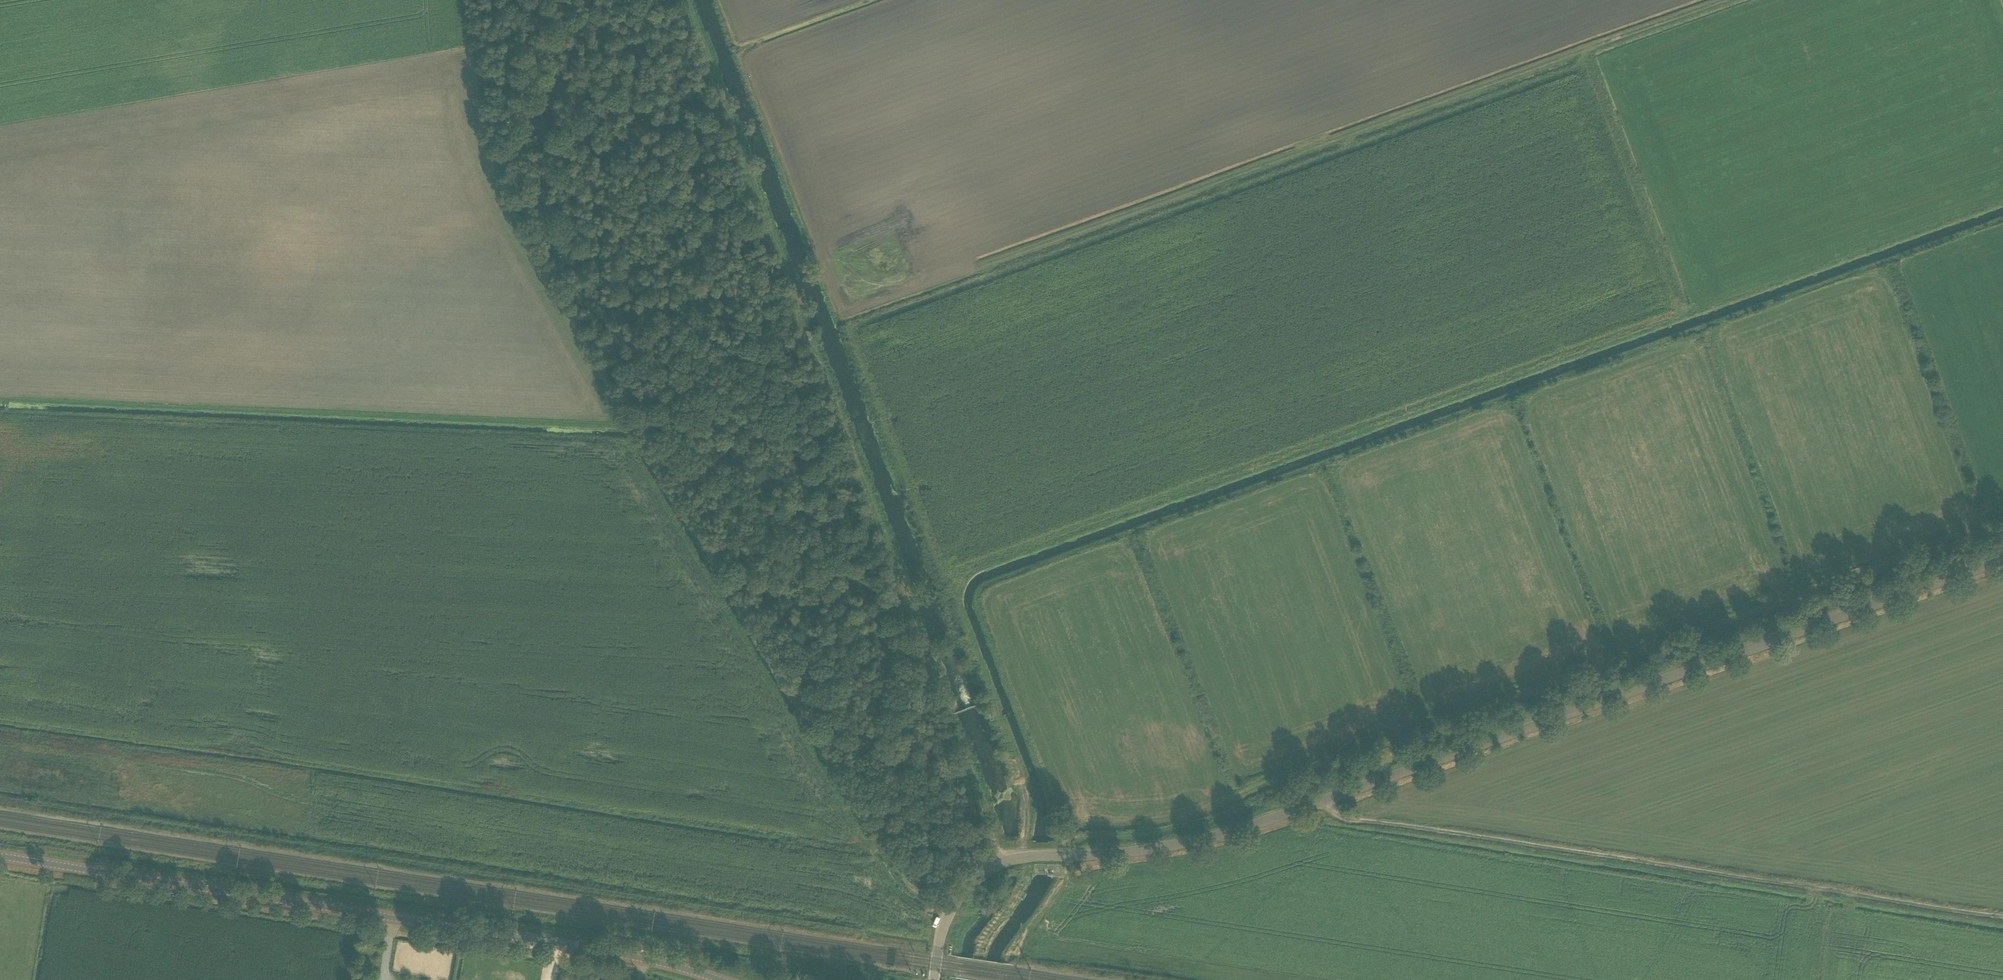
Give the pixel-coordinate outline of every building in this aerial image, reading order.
[(806,329),(805,329),(808,339),(810,339),(813,334),(812,329),(806,329)] [(1523,694),(1521,696),(1528,704),(1530,703),(1531,697),(1528,693),(1523,694)] [(988,895),(986,895),(989,906),(991,905),(994,901),(993,896),(988,895)]
